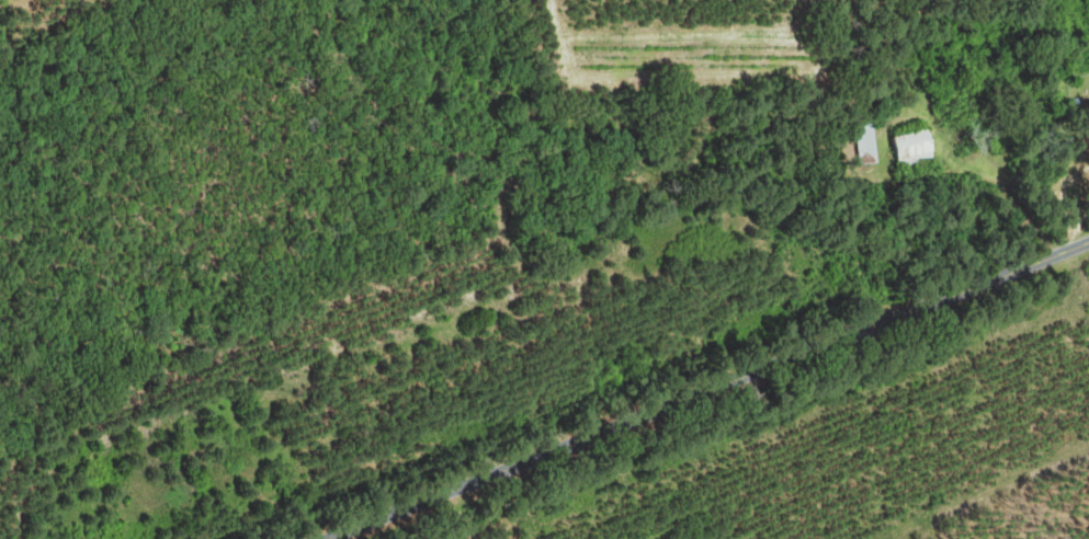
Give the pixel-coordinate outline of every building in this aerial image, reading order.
[(861,126),(864,166),(883,164),(880,124),(861,126)] [(903,170),(942,164),(936,131),(898,138),(903,170)]
